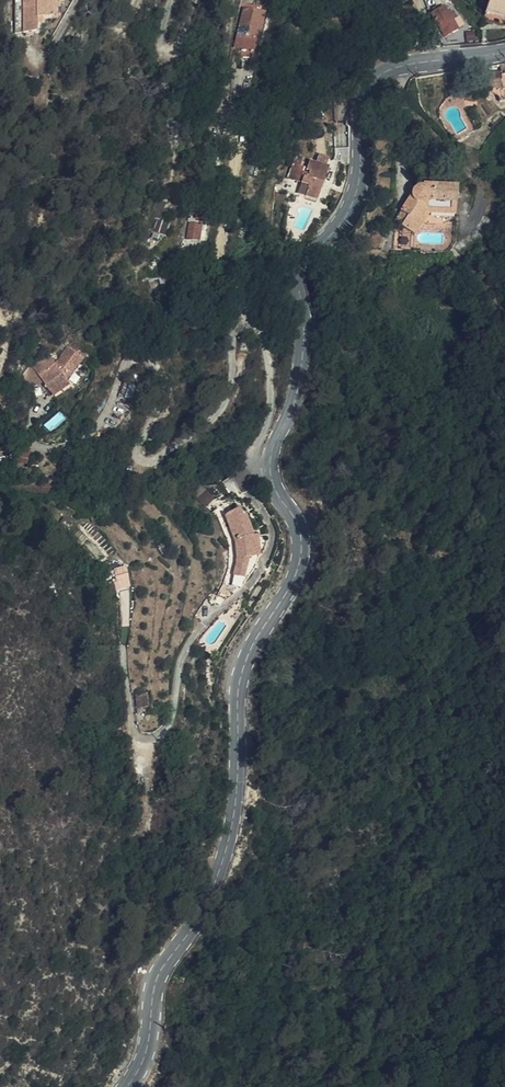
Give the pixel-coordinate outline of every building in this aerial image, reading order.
[(233,51),(256,57),(268,4),(250,0),(245,0),(233,51)] [(490,15),(504,20),(504,0),(496,0),(490,15)] [(45,26),(50,26),(50,17),(53,14),(53,9),(49,5),(45,6),(40,11),(26,11),(26,7),(7,8),(6,45),(17,46),(17,49),(32,49),(31,43),(32,36),(38,36),(45,36),(45,26)] [(363,7),(352,8),(355,25),(365,23),(363,7)] [(451,13),(442,17),(452,40),(464,36),(457,15),(451,18),(451,13)] [(497,73),(504,72),(504,64),(496,65),(497,73)] [(504,97),(504,72),(497,73),(482,76),(484,89),(494,89),(495,97),(504,97)] [(144,92),(135,92),(134,104),(142,104),(144,92)] [(272,124),(262,127),(264,138),(275,135),(272,124)] [(306,208),(305,173),(302,173),(302,164),(291,164),(291,173),(284,174),(285,183),(283,183),(283,182),(278,182),(278,174),(269,174),(270,193),(285,193),(285,196),(285,197),(292,197),(292,200),(294,200),(294,208),(306,208)] [(376,196),(362,194),(360,212),(373,213),(376,196)] [(292,197),(285,197),(285,196),(282,196),(283,208),(294,208),(294,200),(292,200),(292,197)] [(431,247),(435,223),(436,218),(403,212),(401,215),(397,215),(392,217),(391,220),(389,221),(368,244),(388,261),(403,242),(422,246),(421,254),(429,254),(431,247)] [(154,230),(166,234),(170,222),(158,218),(154,230)] [(452,226),(435,223),(431,247),(444,249),(452,226)] [(196,229),(188,228),(187,232),(181,231),(179,252),(181,252),(180,270),(184,274),(193,274),(195,251),(193,250),(196,229)] [(341,262),(348,268),(350,270),(359,258),(357,252),(353,251),(348,251),(341,262)] [(66,379),(76,366),(81,360),(66,348),(53,366),(50,367),(39,375),(39,379),(47,390),(66,379)] [(69,384),(66,379),(47,390),(52,396),(69,384)] [(239,486),(233,470),(222,473),(219,474),(226,492),(239,486)] [(199,482),(193,489),(204,503),(213,498),(199,482)] [(237,511),(223,516),(232,537),(233,560),(231,576),(243,577),(248,559),(256,558),(245,516),(238,516),(237,511)] [(126,569),(116,570),(117,582),(128,580),(126,569)]
